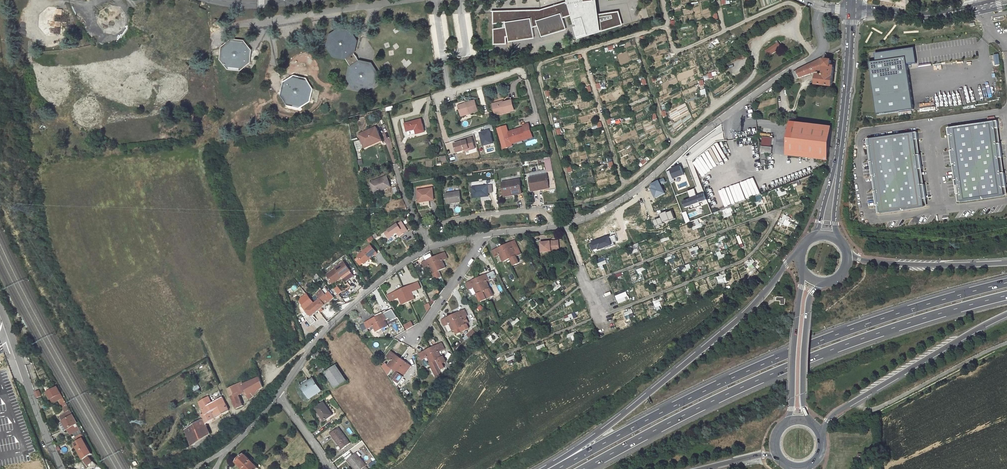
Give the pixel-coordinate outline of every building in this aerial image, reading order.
[(494,12),(494,45),(506,44),(506,37),(508,38),(508,43),(535,39),(533,29),(538,28),(541,38),(567,30),(564,19),(571,17),(578,40),(623,25),(619,11),(598,15),(596,0),(566,0),(567,2),(540,10),(494,12)] [(350,68),(347,79),(352,88),(362,90),(371,85),(374,75),(369,66),(359,64),(352,51),(355,40),(350,31),(341,29),(332,34),(329,44),(333,52),(344,55),(350,68)] [(240,69),(249,62),(250,52),(244,43),(232,41),(224,48),(223,59),(230,68),(240,69)] [(769,56),(783,49),(780,43),(766,49),(769,56)] [(875,53),(876,62),(906,57),(907,65),(917,63),(915,48),(875,53)] [(1000,64),(998,53),(991,54),(993,65),(1000,64)] [(876,62),(870,63),(871,69),(877,115),(902,111),(909,111),(914,110),(907,65),(906,57),(876,62)] [(820,59),(794,73),(796,79),(824,69),(820,59)] [(834,61),(825,60),(823,76),(818,75),(817,85),(832,86),(834,61)] [(287,104),(298,106),(309,100),(311,89),(305,79),(295,76),(284,83),(282,94),(287,104)] [(501,113),(515,110),(513,100),(504,102),(504,104),(501,105),(500,102),(493,104),(496,112),(501,111),(501,113)] [(479,112),(476,102),(459,107),(461,116),(470,113),(471,115),(479,112)] [(421,120),(405,124),(407,131),(416,129),(417,134),(424,132),(421,120)] [(948,128),(949,137),(952,136),(955,151),(951,151),(953,166),(957,166),(959,180),(956,181),(958,195),(961,195),(962,202),(1006,195),(1005,189),(1006,188),(1006,181),(1006,174),(1003,174),(1001,159),(1004,158),(1001,144),(999,145),(997,129),(999,129),(998,121),(948,128)] [(831,127),(791,123),(788,155),(828,160),(831,127)] [(524,128),(509,132),(511,142),(527,137),(528,139),(533,137),(529,124),(524,126),(524,128)] [(376,128),(360,135),(365,148),(371,145),(370,143),(381,138),(376,128)] [(918,132),(868,139),(869,148),(873,147),(875,162),(871,162),(874,177),(877,177),(879,191),(876,192),(878,206),(881,206),(882,213),(926,206),(925,200),(928,199),(926,185),(924,185),(921,170),(924,169),(922,155),(919,156),(917,140),(919,140),(918,132)] [(463,148),(469,146),(469,148),(474,147),(471,135),(465,137),(466,138),(461,140),(461,139),(453,141),(456,150),(463,148)] [(762,145),(771,147),(773,138),(763,137),(762,145)] [(703,153),(710,166),(714,164),(712,160),(721,155),(719,152),(722,151),(718,145),(703,153)] [(547,175),(530,178),(532,189),(544,187),(544,188),(549,187),(547,175)] [(387,176),(370,183),(374,193),(391,187),(387,176)] [(520,180),(503,183),(505,195),(510,194),(510,193),(522,191),(520,180)] [(741,183),(729,186),(733,204),(746,200),(741,183)] [(491,185),(472,187),(473,198),(488,196),(488,193),(492,192),(491,185)] [(432,188),(417,191),(419,202),(434,200),(432,188)] [(459,191),(446,193),(448,204),(461,202),(459,191)] [(724,209),(725,217),(733,216),(732,208),(724,209)] [(784,214),(782,221),(789,223),(791,217),(784,214)] [(401,222),(385,233),(389,239),(397,233),(400,237),(404,234),(403,232),(406,230),(401,222)] [(521,254),(514,240),(503,246),(510,259),(510,258),(513,265),(519,263),(516,256),(521,254)] [(550,249),(559,249),(558,240),(541,242),(542,252),(550,251),(550,249)] [(371,245),(358,256),(365,264),(377,253),(371,245)] [(510,259),(503,246),(492,251),(495,257),(500,255),(503,262),(510,259)] [(445,253),(434,258),(439,271),(446,268),(442,261),(447,259),(445,253)] [(434,258),(422,263),(425,269),(430,267),(433,274),(439,271),(434,258)] [(344,262),(327,274),(332,282),(341,275),(342,276),(350,270),(344,262)] [(350,270),(342,276),(344,279),(352,272),(350,270)] [(477,278),(484,291),(487,299),(493,296),(486,281),(492,279),(489,273),(477,278)] [(477,278),(466,283),(469,289),(474,287),(477,294),(484,291),(477,278)] [(403,289),(409,302),(415,299),(413,296),(418,294),(416,290),(417,290),(414,284),(403,289)] [(332,301),(343,291),(338,286),(327,294),(332,301)] [(394,300),(399,297),(402,305),(409,302),(403,289),(392,294),(394,300)] [(323,290),(317,295),(320,299),(315,304),(320,310),(332,301),(327,294),(323,290)] [(298,301),(305,317),(309,314),(310,315),(311,314),(312,316),(320,310),(315,304),(307,294),(298,301)] [(386,296),(390,302),(394,300),(392,294),(386,296)] [(781,297),(775,296),(774,296),(774,297),(773,298),(773,297),(773,298),(773,300),(777,300),(777,304),(782,304),(782,298),(783,298),(782,298),(781,297),(781,296),(781,297)] [(464,310),(453,315),(461,332),(469,329),(467,324),(465,325),(462,318),(467,316),(464,310)] [(387,312),(376,317),(382,329),(387,326),(384,320),(390,318),(387,312)] [(19,315),(14,317),(16,323),(22,320),(19,315)] [(461,332),(453,315),(442,320),(445,326),(450,324),(453,331),(454,330),(456,334),(461,332)] [(376,317),(365,323),(368,329),(370,327),(372,330),(375,328),(377,331),(382,329),(376,317)] [(478,325),(474,320),(469,324),(473,329),(478,325)] [(407,330),(414,326),(411,321),(404,325),(407,330)] [(467,335),(471,339),(476,333),(473,330),(467,335)] [(442,343),(430,349),(436,360),(442,358),(439,352),(445,349),(442,343)] [(430,349),(419,354),(422,360),(428,357),(431,363),(430,363),(437,377),(443,374),(436,360),(430,349)] [(387,356),(393,360),(389,365),(393,369),(401,358),(391,351),(387,356)] [(411,366),(401,358),(393,369),(398,372),(392,380),(396,387),(404,377),(398,373),(402,367),(407,371),(411,366)] [(336,365),(326,373),(336,388),(347,381),(336,365)] [(242,382),(228,388),(227,389),(231,396),(237,408),(244,405),(239,395),(238,393),(241,391),(242,394),(243,393),(244,394),(245,395),(246,394),(246,393),(246,392),(247,392),(248,394),(247,396),(250,399),(255,395),(259,390),(263,387),(259,377),(243,384),(242,382)] [(303,387),(310,398),(321,391),(313,379),(307,383),(307,384),(303,387)] [(58,387),(48,393),(51,399),(61,393),(58,387)] [(81,428),(61,393),(51,399),(52,401),(58,397),(66,413),(60,416),(63,421),(60,423),(64,431),(68,429),(71,434),(81,428)] [(194,445),(195,448),(208,440),(207,437),(211,434),(207,424),(229,410),(225,403),(227,399),(224,393),(216,398),(217,401),(211,404),(207,397),(200,402),(205,415),(204,416),(205,417),(185,429),(193,446),(194,445)] [(324,402),(315,408),(324,421),(333,415),(324,402)] [(339,427),(330,434),(342,449),(351,443),(339,427)] [(27,436),(16,437),(16,451),(27,451),(27,436)] [(84,438),(75,443),(78,448),(84,459),(86,462),(89,466),(94,462),(90,456),(93,454),(84,438)] [(347,460),(355,468),(362,468),(365,466),(367,465),(356,453),(347,460)] [(864,453),(856,453),(856,462),(864,462),(864,453)] [(237,461),(244,468),(258,468),(259,468),(253,462),(255,460),(252,458),(250,460),(245,454),(237,461)]
